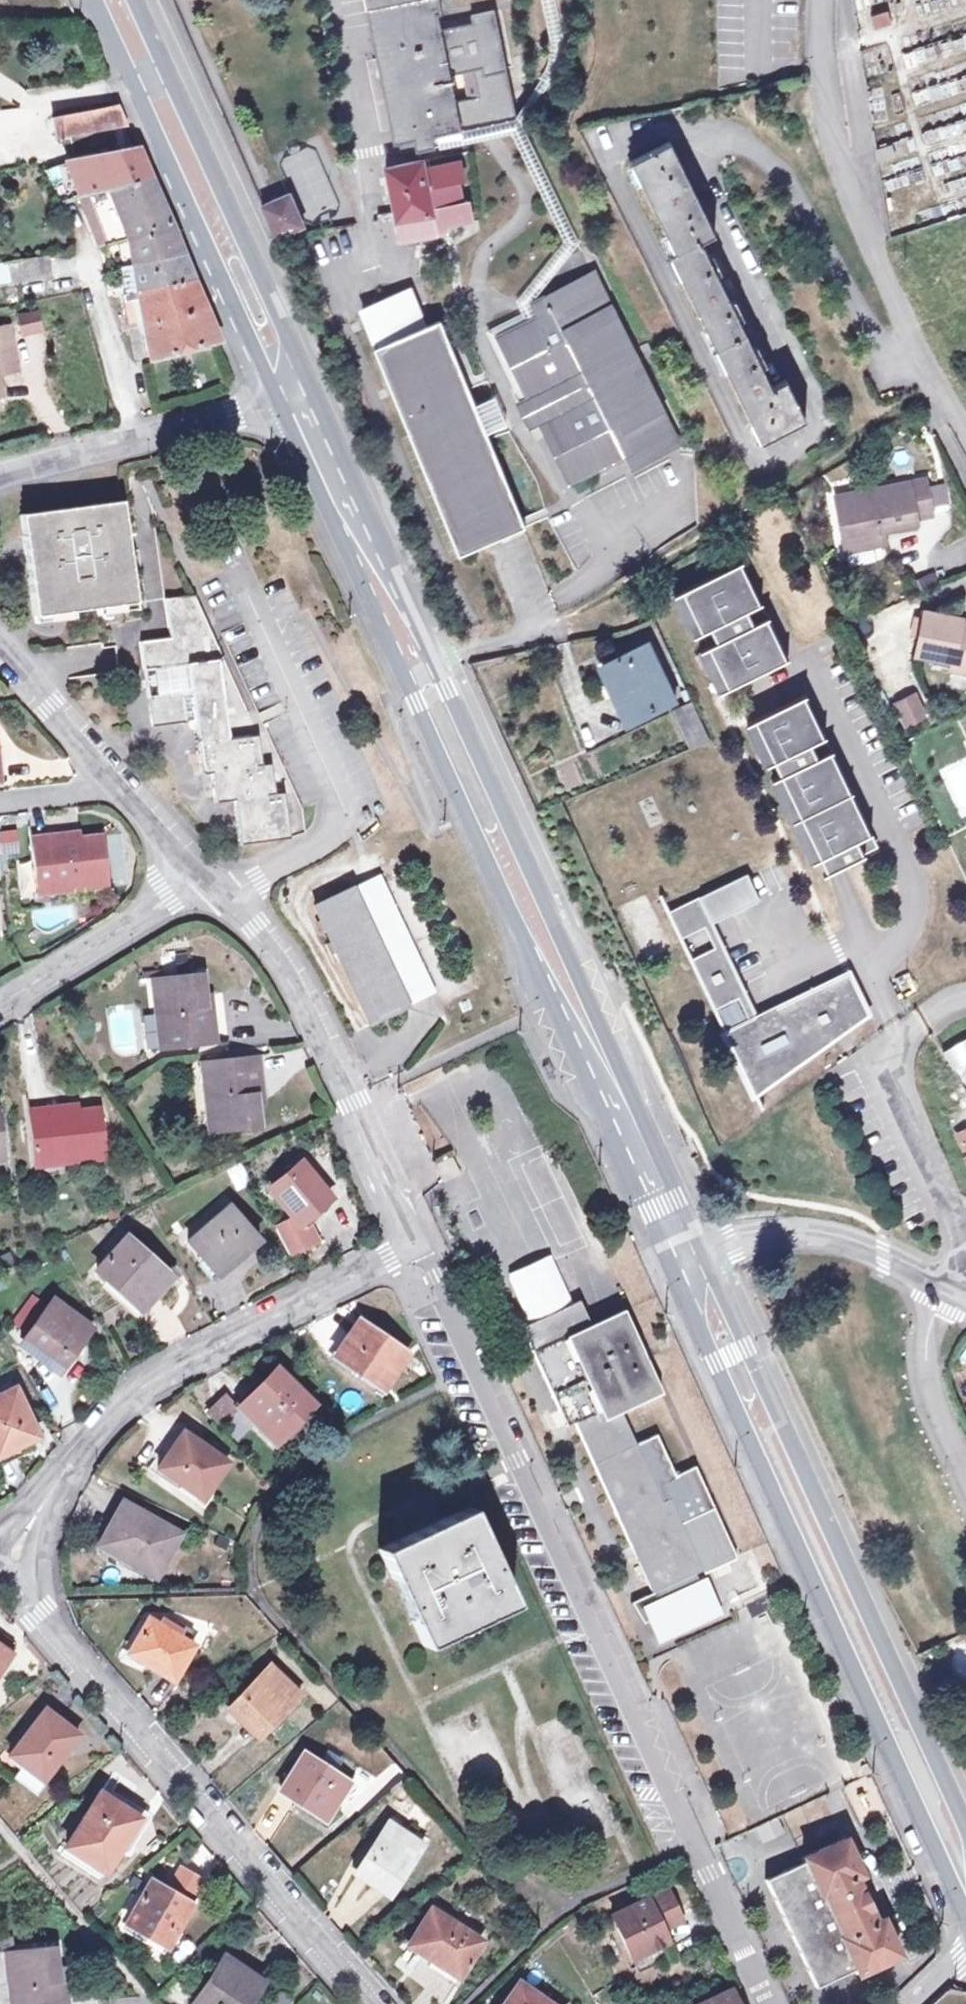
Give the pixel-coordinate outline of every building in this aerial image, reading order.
[(402,137),(413,134),(416,146),(443,140),(441,130),(517,115),(495,9),(472,13),(473,20),(439,26),(437,12),(441,11),(439,0),(365,0),(394,138),(402,137)] [(886,11),(870,17),(874,29),(890,24),(886,11)] [(57,134),(122,118),(116,103),(53,116),(57,134)] [(413,134),(402,137),(404,148),(416,146),(413,134)] [(802,418),(782,376),(768,383),(698,236),(713,229),(668,136),(628,155),(673,248),(666,251),(756,440),(802,418)] [(75,172),(81,192),(147,176),(132,141),(128,141),(129,146),(117,149),(65,161),(69,174),(75,172)] [(888,145),(876,149),(878,162),(891,158),(888,145)] [(310,147),(278,161),(304,219),(335,206),(310,147)] [(436,221),(427,181),(423,168),(421,159),(420,156),(389,164),(399,208),(383,212),(385,220),(401,216),(405,235),(438,228),(438,227),(436,221)] [(436,179),(427,181),(436,221),(446,219),(446,217),(476,213),(472,194),(465,195),(461,177),(468,175),(463,156),(433,162),(436,179)] [(99,247),(120,239),(167,222),(147,176),(81,192),(99,247)] [(276,233),(304,220),(290,188),(261,200),(276,233)] [(436,221),(438,227),(447,225),(446,219),(436,221)] [(167,222),(120,239),(123,258),(131,256),(132,263),(180,253),(167,222)] [(15,279),(50,273),(47,252),(12,258),(15,279)] [(123,296),(129,294),(191,278),(180,253),(132,263),(118,266),(123,296)] [(527,385),(531,391),(541,413),(543,418),(538,420),(566,479),(620,453),(626,464),(672,442),(589,268),(529,297),(536,311),(496,330),(523,387),(527,385)] [(136,299),(138,309),(147,355),(217,338),(191,278),(129,294),(131,300),(136,299)] [(362,304),(376,341),(424,322),(408,284),(362,304)] [(129,294),(123,296),(126,311),(138,309),(136,299),(131,300),(129,294)] [(40,312),(20,316),(22,330),(42,327),(40,312)] [(438,316),(424,322),(376,341),(373,342),(456,547),(521,520),(438,316)] [(12,344),(9,324),(0,326),(0,346),(12,344)] [(12,344),(0,346),(0,370),(16,368),(12,344)] [(526,419),(541,413),(531,391),(516,398),(526,419)] [(924,477),(872,485),(873,492),(865,494),(863,487),(833,492),(842,545),(883,538),(880,526),(915,520),(914,515),(930,512),(924,477)] [(872,485),(863,487),(865,494),(873,492),(872,485)] [(168,595),(196,592),(195,591),(193,575),(182,488),(124,495),(137,599),(96,604),(101,645),(114,643),(115,656),(117,669),(131,667),(146,666),(142,637),(173,633),(168,595)] [(137,599),(124,495),(26,506),(28,530),(24,530),(33,611),(96,604),(137,599)] [(749,573),(691,601),(711,642),(720,638),(726,651),(717,656),(737,697),(795,670),(749,573)] [(196,592),(168,595),(173,633),(142,637),(146,666),(152,721),(198,715),(205,768),(214,767),(217,797),(236,795),(241,839),(291,833),(285,788),(281,788),(277,789),(273,760),(264,761),(260,731),(196,592)] [(691,601),(683,605),(703,646),(711,642),(691,601)] [(965,669),(965,625),(965,626),(958,624),(960,618),(959,618),(959,616),(923,607),(913,650),(932,654),(949,658),(948,665),(965,669)] [(674,696),(647,636),(601,657),(629,716),(674,696)] [(717,656),(709,660),(729,701),(737,697),(717,656)] [(913,692),(894,702),(904,722),(923,712),(913,692)] [(776,775),(783,771),(823,855),(837,848),(842,860),(868,848),(868,849),(880,844),(873,830),(872,830),(812,706),(756,733),(776,775)] [(685,724),(694,743),(708,737),(700,718),(685,724)] [(776,775),(773,776),(813,860),(823,855),(783,771),(776,775)] [(19,854),(17,829),(0,831),(0,856),(19,854)] [(81,829),(68,830),(69,833),(70,844),(82,843),(82,837),(81,829)] [(69,833),(31,837),(37,887),(72,883),(72,889),(110,885),(105,835),(82,837),(82,843),(70,844),(69,833)] [(837,848),(823,855),(828,866),(842,860),(837,848)] [(369,877),(355,884),(409,1001),(437,988),(381,871),(369,877)] [(748,872),(700,896),(713,922),(761,899),(748,872)] [(37,887),(37,893),(72,889),(72,883),(37,887)] [(370,1019),(409,1002),(409,1001),(355,884),(340,890),(316,901),(370,1019)] [(700,896),(693,899),(706,925),(682,937),(691,955),(721,940),(713,922),(700,896)] [(693,899),(669,910),(682,937),(706,925),(693,899)] [(721,940),(691,955),(716,1005),(746,989),(721,940)] [(167,1045),(216,1041),(212,1004),(200,1005),(199,992),(205,991),(203,969),(151,974),(155,1010),(164,1009),(167,1045)] [(750,1016),(726,1027),(756,1089),(779,1078),(776,1072),(804,1059),(801,1054),(835,1037),(832,1029),(866,1012),(857,992),(851,995),(842,976),(779,1004),(777,1001),(757,1010),(754,1012),(757,1019),(752,1022),(750,1016)] [(757,1010),(746,989),(716,1005),(726,1027),(750,1016),(752,1022),(757,1019),(754,1012),(757,1010)] [(945,1050),(965,1087),(965,1038),(945,1050)] [(208,1130),(259,1125),(257,1101),(249,1101),(248,1089),(262,1088),(258,1052),(206,1057),(210,1093),(205,1094),(208,1130)] [(79,1099),(65,1100),(65,1103),(66,1113),(80,1112),(80,1106),(79,1099)] [(32,1155),(70,1151),(71,1157),(108,1154),(104,1103),(80,1106),(80,1112),(66,1113),(65,1103),(27,1106),(32,1155)] [(957,1132),(965,1147),(965,1128),(965,1127),(957,1132)] [(275,1220),(289,1247),(316,1232),(305,1219),(299,1211),(328,1187),(301,1155),(271,1180),(295,1209),(275,1220)] [(190,1235),(217,1266),(255,1233),(229,1202),(190,1235)] [(141,1302),(170,1269),(125,1231),(96,1264),(141,1302)] [(549,1265),(523,1276),(539,1314),(566,1302),(549,1265)] [(63,1362),(92,1322),(53,1294),(24,1333),(63,1362)] [(524,1321),(561,1405),(577,1398),(584,1414),(576,1417),(632,1542),(647,1536),(654,1550),(639,1557),(653,1588),(642,1593),(631,1598),(643,1618),(651,1615),(660,1633),(718,1607),(704,1575),(699,1578),(695,1569),(735,1551),(697,1463),(676,1472),(658,1431),(638,1440),(623,1406),(663,1388),(626,1305),(593,1320),(582,1295),(566,1302),(539,1314),(524,1321)] [(340,1347),(387,1378),(410,1344),(363,1313),(340,1347)] [(282,1428),(313,1395),(277,1357),(244,1393),(282,1428)] [(16,1381),(12,1373),(0,1379),(0,1389),(16,1381)] [(0,1389),(0,1448),(38,1430),(16,1381),(0,1389)] [(227,1435),(242,1423),(222,1397),(207,1409),(227,1435)] [(577,1398),(561,1405),(568,1421),(576,1417),(584,1414),(577,1398)] [(166,1465),(183,1477),(187,1472),(214,1490),(237,1457),(192,1427),(166,1465)] [(158,1564),(181,1525),(124,1491),(101,1531),(158,1564)] [(425,1637),(515,1596),(471,1501),(382,1542),(425,1637)] [(632,1542),(639,1557),(654,1550),(647,1536),(632,1542)] [(170,1673),(189,1647),(184,1643),(157,1622),(148,1616),(128,1641),(170,1673)] [(157,1622),(184,1643),(191,1633),(177,1623),(174,1627),(161,1617),(157,1622)] [(12,1645),(0,1636),(0,1663),(12,1645)] [(233,1698),(263,1728),(301,1688),(271,1659),(233,1698)] [(9,1747),(25,1759),(16,1771),(36,1785),(78,1728),(44,1702),(9,1747)] [(329,1807),(350,1775),(304,1745),(283,1777),(329,1807)] [(864,1771),(871,1768),(866,1757),(859,1760),(864,1771)] [(67,1838),(104,1862),(138,1811),(101,1787),(67,1838)] [(359,1860),(394,1884),(425,1838),(390,1814),(359,1860)] [(816,1981),(856,1962),(859,1967),(896,1949),(880,1912),(874,1915),(852,1871),(859,1868),(842,1831),(802,1850),(805,1856),(765,1874),(816,1981)] [(164,1872),(159,1879),(190,1898),(203,1877),(182,1863),(173,1877),(164,1872)] [(128,1913),(169,1938),(192,1899),(190,1898),(159,1879),(152,1874),(128,1913)] [(667,1885),(644,1896),(664,1939),(668,1937),(660,1920),(679,1911),(667,1885)] [(650,1946),(664,1939),(644,1896),(612,1912),(632,1955),(650,1946)] [(408,1927),(418,1934),(416,1936),(459,1965),(483,1931),(435,1897),(433,1901),(428,1897),(408,1927)] [(65,1973),(50,1974),(49,1960),(56,1959),(54,1938),(3,1943),(7,1978),(14,1978),(16,2003),(68,2003),(65,1973)] [(202,2003),(240,2003),(261,1973),(224,1950),(192,1997),(202,2003)] [(519,1974),(499,2003),(564,2003),(519,1974)] [(7,1978),(9,2003),(16,2003),(14,1978),(7,1978)] [(730,1984),(690,2003),(739,2003),(730,1984)]
